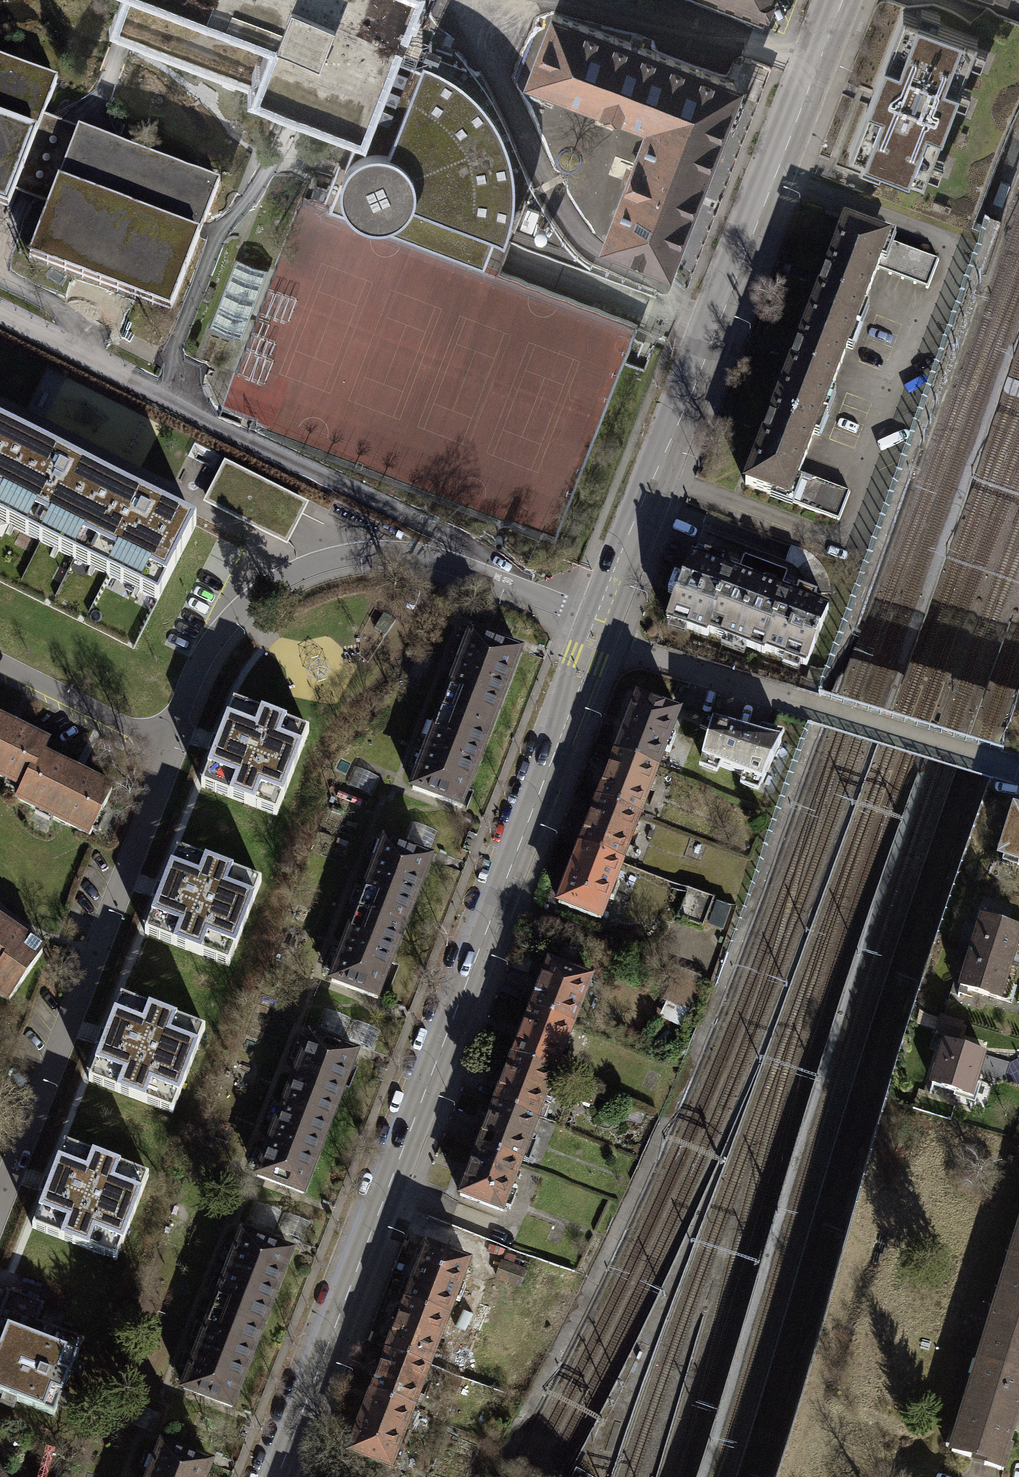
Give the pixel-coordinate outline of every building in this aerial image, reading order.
[(110,30),(120,33),(182,57),(203,0),(122,0),(110,30)] [(182,57),(297,101),(357,124),(384,54),(405,0),(203,0),(182,57)] [(763,9),(766,0),(740,0),(763,9)] [(898,9),(844,151),(919,179),(973,38),(898,9)] [(530,78),(650,123),(674,60),(554,14),(530,78)] [(384,54),(357,124),(336,179),(328,176),(319,198),(327,201),(324,209),(479,267),(489,241),(483,239),(485,234),(499,239),(507,216),(510,192),(509,168),(503,140),(493,119),(473,94),(448,71),(418,57),(416,66),(384,54)] [(4,208),(53,79),(0,59),(0,207),(4,208)] [(737,84),(674,60),(650,123),(605,242),(668,266),(737,84)] [(744,96),(760,100),(768,69),(739,62),(735,79),(747,82),(744,96)] [(74,128),(24,257),(166,311),(216,182),(74,128)] [(1009,183),(1000,179),(992,200),(1001,203),(1009,183)] [(763,426),(740,485),(834,521),(845,492),(795,473),(873,270),(924,289),(934,261),(840,225),(819,279),(790,355),(763,426)] [(268,270),(235,257),(208,327),(242,339),(268,270)] [(196,521),(149,498),(73,459),(13,428),(0,422),(0,518),(157,598),(196,521)] [(224,460),(203,500),(286,543),(306,503),(224,460)] [(698,561),(686,557),(678,579),(670,576),(663,594),(671,597),(662,620),(703,635),(704,632),(761,653),(761,651),(802,666),(824,609),(809,603),(812,596),(794,589),(791,596),(788,595),(791,588),(783,585),(778,583),(783,571),(739,555),(735,567),(726,564),(721,562),(719,569),(715,568),(718,560),(701,553),(698,561)] [(425,742),(408,788),(457,807),(515,652),(466,634),(453,668),(425,742)] [(596,918),(674,713),(632,697),(622,723),(603,773),(585,820),(566,870),(554,903),(596,918)] [(222,742),(204,787),(276,814),(308,731),(236,704),(222,742)] [(705,734),(698,760),(757,782),(776,742),(708,720),(705,734)] [(19,788),(13,799),(86,835),(107,792),(72,775),(36,757),(42,745),(9,729),(0,724),(0,778),(19,788)] [(375,801),(383,783),(355,770),(347,788),(375,801)] [(1016,814),(1004,855),(1018,859),(1018,815),(1016,814)] [(342,941),(326,981),(372,999),(426,858),(380,841),(369,870),(342,941)] [(163,890),(146,934),(228,966),(260,884),(178,853),(163,890)] [(712,898),(690,890),(679,918),(701,926),(712,898)] [(730,907),(716,902),(707,925),(721,930),(730,907)] [(971,952),(1011,964),(1018,938),(1018,928),(981,917),(971,952)] [(4,999),(37,953),(0,927),(0,997),(4,999)] [(971,952),(960,987),(1001,1000),(1011,964),(971,952)] [(464,1170),(455,1194),(497,1210),(515,1162),(551,1070),(569,1022),(586,979),(544,963),(533,991),(517,1033),(500,1077),(483,1122),(464,1170)] [(107,1038),(90,1082),(172,1113),(203,1032),(122,1000),(107,1038)] [(917,1008),(912,1023),(918,1025),(935,1030),(940,1015),(924,1010),(917,1008)] [(940,1015),(935,1030),(958,1037),(963,1022),(940,1015)] [(366,1029),(335,1018),(329,1034),(360,1045),(366,1029)] [(268,1135),(253,1175),(298,1192),(351,1053),(306,1036),(294,1067),(268,1135)] [(944,1042),(931,1084),(971,1096),(977,1079),(979,1073),(984,1055),(944,1042)] [(1010,1063),(984,1055),(979,1073),(1004,1081),(1010,1063)] [(49,1187),(33,1228),(115,1259),(147,1178),(64,1146),(49,1187)] [(314,1226),(282,1215),(274,1236),(307,1247),(314,1226)] [(1008,1258),(1012,1259),(1007,1274),(1018,1277),(1018,1222),(1008,1258)] [(193,1349),(178,1388),(227,1406),(287,1253),(237,1234),(225,1265),(193,1349)] [(1007,1274),(1001,1292),(1000,1291),(983,1346),(986,1347),(982,1362),(1018,1373),(1018,1277),(1007,1274)] [(3,1291),(0,1299),(0,1396),(50,1415),(79,1337),(32,1319),(38,1304),(3,1291)] [(356,1419),(344,1451),(386,1467),(424,1367),(382,1352),(374,1373),(356,1419)] [(1003,1468),(1010,1444),(1007,1443),(1012,1427),(1017,1429),(1018,1422),(1018,1412),(1018,1409),(1018,1373),(982,1362),(976,1378),(973,1377),(951,1449),(974,1456),(973,1459),(1003,1468)] [(205,1463),(156,1444),(146,1469),(143,1476),(200,1476),(205,1463)]
